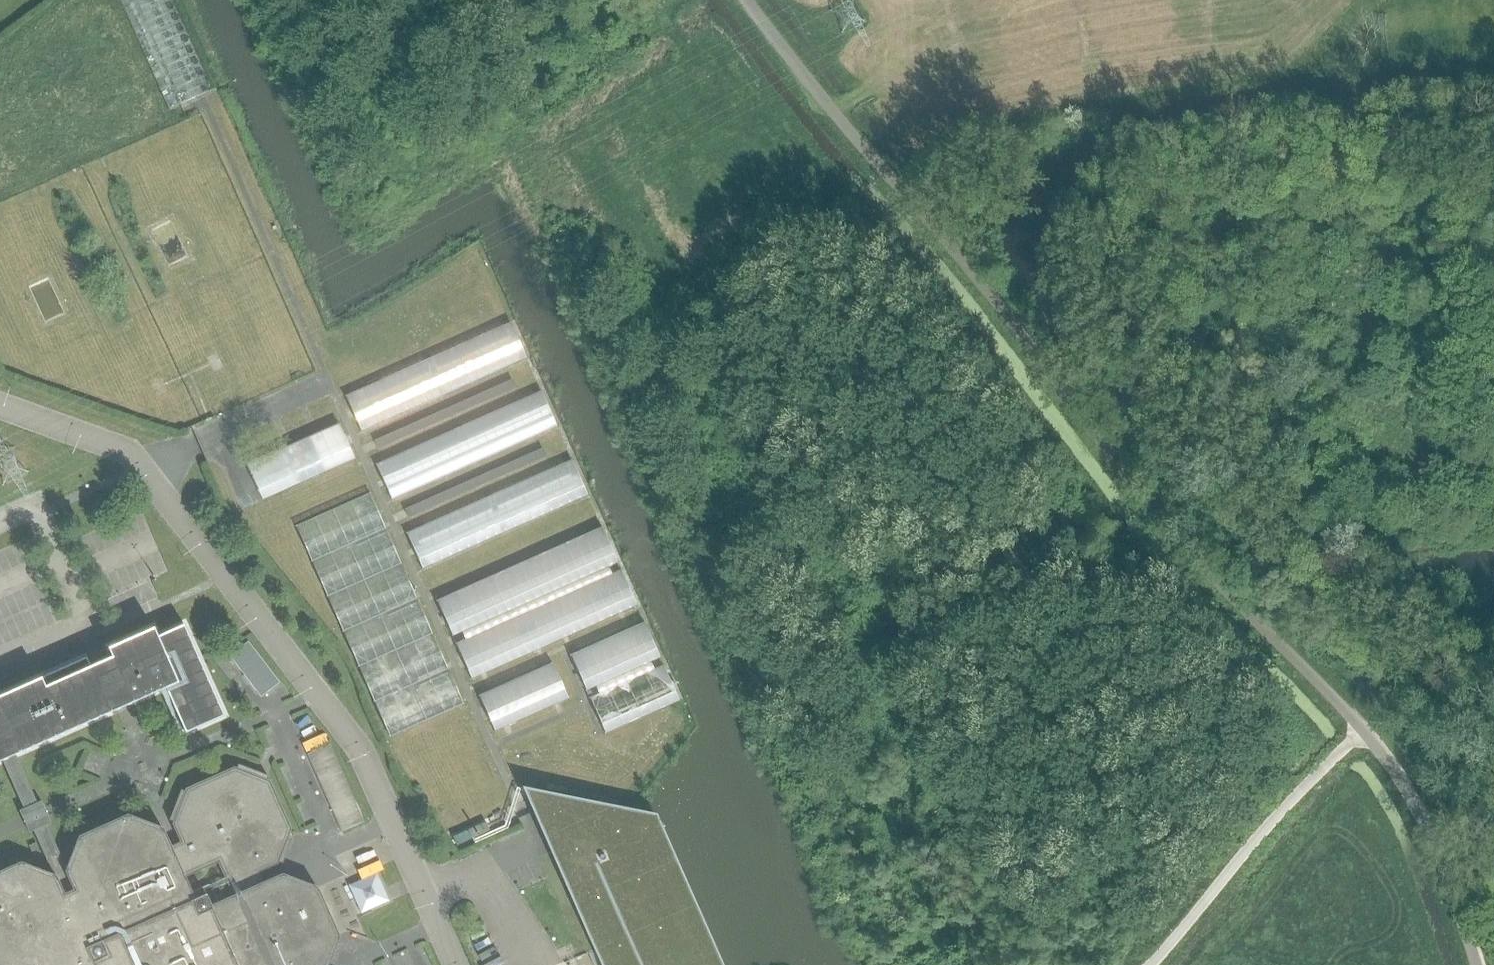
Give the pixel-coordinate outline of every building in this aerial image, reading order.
[(215,87),(176,0),(132,0),(178,103),(215,87)] [(344,395),(353,416),(360,431),(525,358),(509,322),(344,395)] [(510,377),(371,438),(375,448),(514,387),(510,377)] [(375,465),(384,485),(391,500),(556,426),(540,391),(375,465)] [(338,423),(284,447),(246,464),(262,500),(354,460),(338,423)] [(540,445),(402,507),(407,518),(545,456),(540,445)] [(406,533),(415,554),(421,568),(586,495),(571,460),(406,533)] [(462,704),(445,665),(368,493),(295,525),(389,736),(462,704)] [(601,527),(583,535),(436,601),(452,636),(461,632),(464,639),(455,643),(471,678),(636,605),(620,570),(611,574),(608,566),(617,562),(601,527)] [(589,698),(598,719),(605,733),(678,701),(662,665),(653,670),(650,662),(659,657),(643,623),(570,655),(586,690),(595,686),(598,694),(589,698)] [(338,936),(316,887),(282,874),(262,883),(258,872),(277,864),(276,863),(277,861),(281,863),(293,833),(288,831),(289,830),(268,780),(267,781),(265,780),(267,776),(237,765),(236,769),(234,768),(234,767),(185,789),(185,790),(185,791),(181,790),(169,820),(174,821),(173,823),(172,823),(181,842),(170,847),(162,828),(127,815),(78,836),(65,870),(45,825),(50,822),(40,800),(35,803),(11,747),(15,745),(18,752),(109,712),(106,704),(127,695),(131,702),(164,687),(184,732),(223,715),(183,624),(156,636),(152,627),(106,648),(110,656),(89,666),(85,657),(0,695),(0,756),(23,808),(18,810),(28,832),(33,830),(53,875),(20,863),(0,871),(0,964),(327,964),(338,936)] [(552,663),(538,669),(478,696),(494,731),(568,698),(552,663)] [(307,754),(341,831),(363,822),(328,744),(307,754)] [(106,761),(90,754),(82,773),(98,780),(106,761)] [(655,814),(520,787),(600,964),(722,964),(655,814)] [(348,885),(361,913),(388,901),(376,873),(348,885)]
